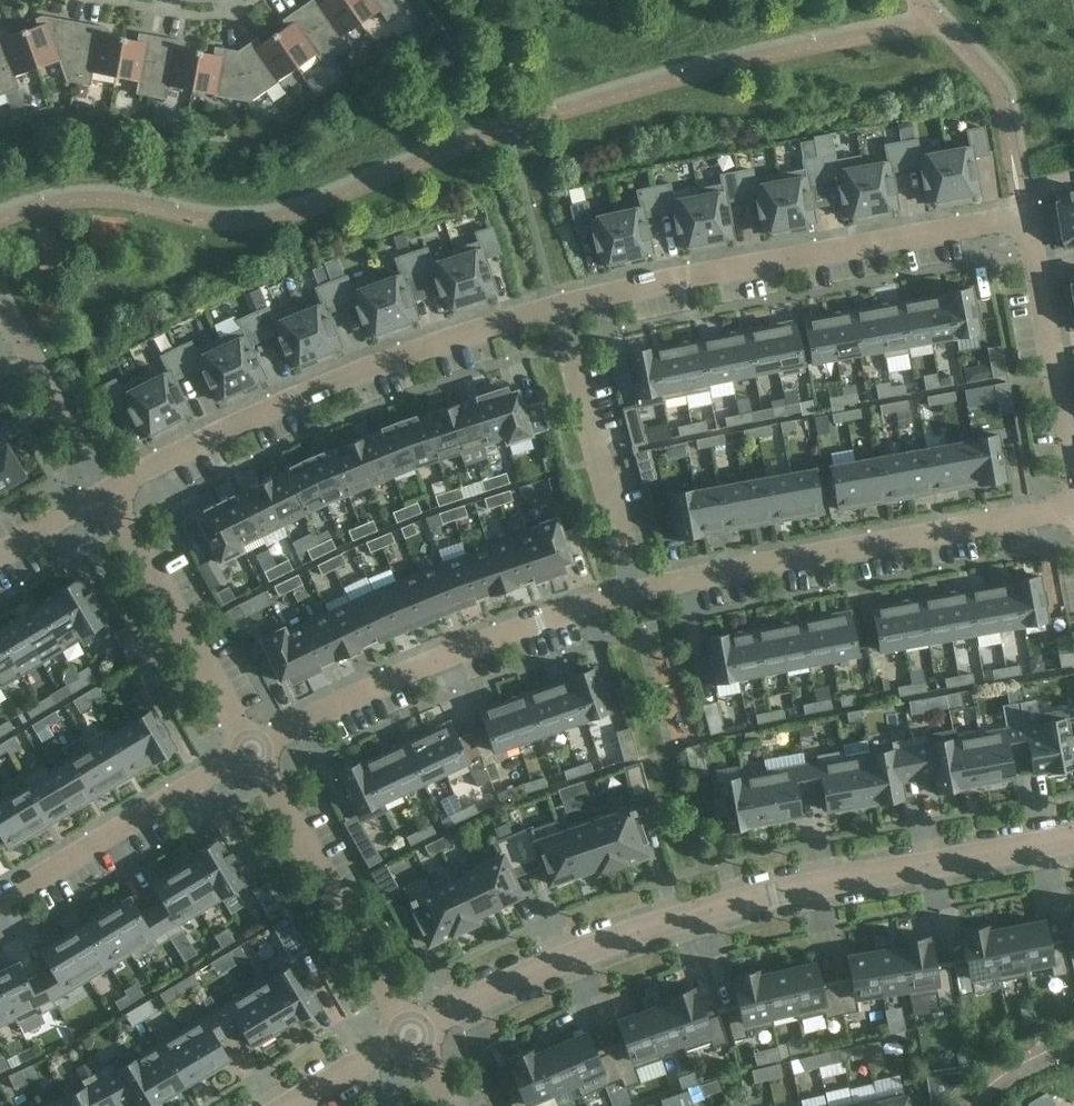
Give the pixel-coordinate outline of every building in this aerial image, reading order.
[(345,0),(327,0),(326,0),(313,0),(303,7),(337,57),(350,48),(342,37),(361,24),(345,0)] [(361,24),(380,10),(388,21),(401,12),(393,0),(345,0),(361,24)] [(337,57),(303,7),(283,20),(288,27),(275,36),(298,68),(317,55),(324,66),(337,57)] [(25,32),(38,68),(60,61),(67,82),(76,84),(87,24),(43,16),(36,19),(39,27),(25,32)] [(116,77),(123,39),(108,36),(110,28),(87,24),(76,84),(91,86),(94,73),(116,77)] [(6,94),(20,89),(16,76),(38,68),(25,32),(10,37),(7,29),(0,32),(0,78),(6,94)] [(152,97),(163,38),(140,34),(138,41),(123,39),(116,77),(139,81),(137,94),(152,97)] [(298,68),(275,36),(263,45),(258,38),(239,51),(250,103),(280,82),(279,81),(298,68)] [(193,91),(200,53),(184,50),(186,42),(163,38),(152,97),(167,100),(170,87),(193,91)] [(250,103),(239,51),(216,47),(215,55),(200,53),(193,91),(215,95),(215,96),(250,103)] [(307,82),(317,97),(327,89),(317,75),(307,82)] [(88,87),(76,85),(74,96),(86,98),(88,87)] [(152,110),(149,124),(161,127),(164,112),(152,110)] [(252,123),(253,133),(262,133),(262,123),(252,123)] [(945,152),(954,205),(972,202),(971,195),(979,193),(973,157),(988,155),(983,128),(968,131),(971,148),(945,152)] [(872,219),(863,167),(837,172),(830,133),(815,136),(819,158),(823,184),(838,182),(839,186),(839,187),(842,203),(845,218),(854,216),(855,223),(872,219)] [(901,143),(906,169),(921,167),(922,172),(921,172),(924,188),(925,188),(927,203),(936,201),(937,208),(954,205),(945,152),(919,157),(916,140),(901,143)] [(863,167),(872,219),(890,216),(888,210),(897,208),(895,194),(895,193),(892,177),(891,177),(891,172),(906,169),(901,143),(885,146),(888,162),(863,167)] [(779,174),(790,234),(807,231),(806,225),(815,223),(812,209),(813,208),(810,192),(809,192),(808,187),(823,184),(819,158),(801,161),(803,170),(779,174)] [(736,173),(741,199),(756,196),(757,201),(756,201),(759,218),(760,218),(763,233),(772,231),(773,238),(790,234),(779,174),(753,179),(752,170),(736,173)] [(697,189),(708,249),(725,246),(724,240),(733,238),(730,223),(727,207),(726,202),(741,199),(736,173),(721,176),(722,184),(697,189)] [(654,188),(659,214),(674,211),(675,216),(674,216),(677,233),(678,233),(680,247),(689,246),(690,252),(708,249),(697,189),(696,189),(697,197),(673,201),(669,185),(654,188)] [(616,213),(628,266),(645,262),(643,255),(652,253),(649,239),(645,222),(644,217),(659,214),(654,188),(639,192),(642,207),(616,213)] [(1073,220),(1073,192),(1070,193),(1070,194),(1055,196),(1057,205),(1050,206),(1053,224),(1073,220)] [(628,266),(616,213),(590,219),(587,203),(571,207),(577,233),(592,229),(600,265),(609,263),(611,270),(628,266)] [(1053,224),(1056,241),(1063,240),(1065,249),(1073,247),(1073,220),(1053,224)] [(454,250),(472,308),(489,303),(487,296),(496,294),(491,279),(486,263),(485,259),(499,254),(491,228),(476,233),(479,241),(454,250)] [(408,246),(404,233),(393,237),(397,249),(408,246)] [(472,308),(454,250),(453,250),(455,257),(431,265),(426,249),(411,254),(419,279),(434,275),(435,279),(440,295),(445,310),(454,307),(456,313),(472,308)] [(419,279),(411,254),(396,259),(401,275),(378,283),(375,276),(374,276),(395,334),(411,328),(409,322),(417,319),(412,305),(413,305),(407,289),(405,284),(419,279)] [(295,306),(318,363),(335,357),(332,351),(341,347),(335,333),(329,318),(328,318),(326,313),(341,308),(331,282),(324,265),(312,270),(319,287),(316,289),(322,304),(299,314),(296,306),(295,306)] [(395,334),(374,276),(349,285),(346,277),(331,282),(341,308),(355,302),(357,307),(356,307),(362,323),(368,337),(376,334),(378,340),(395,334)] [(1073,305),(1073,278),(1070,278),(1072,287),(1065,289),(1068,306),(1073,305)] [(253,314),(268,308),(260,289),(245,295),(253,314)] [(947,293),(955,339),(980,334),(977,318),(980,318),(978,304),(974,304),(971,289),(947,293)] [(923,299),(931,342),(954,337),(954,339),(955,339),(947,293),(945,293),(946,295),(923,299)] [(900,303),(909,354),(910,354),(909,346),(931,342),(923,299),(900,303)] [(909,354),(900,303),(876,307),(885,358),(887,368),(911,364),(909,354)] [(318,363),(295,306),(271,316),(268,308),(253,314),(263,339),(277,333),(279,338),(285,354),(286,354),(291,367),(300,364),(302,370),(318,363)] [(852,311),(860,354),(883,350),(884,358),(885,358),(876,307),(852,311)] [(829,316),(837,359),(860,354),(852,311),(829,316)] [(263,339),(253,314),(238,321),(242,329),(218,340),(243,396),(259,389),(257,383),(265,379),(259,365),(252,350),(249,345),(263,339)] [(837,359),(829,316),(804,320),(812,363),(837,359)] [(770,327),(779,377),(804,373),(795,322),(770,327)] [(779,377),(770,327),(746,331),(754,374),(777,370),(778,378),(779,377)] [(754,374),(746,331),(723,336),(731,378),(754,374)] [(731,378),(723,336),(699,340),(708,391),(710,391),(708,383),(731,378)] [(243,396),(218,340),(194,351),(190,343),(176,350),(187,374),(201,367),(203,372),(210,387),(217,401),(225,397),(228,403),(243,396)] [(708,391),(699,340),(676,344),(685,395),(708,391)] [(685,395),(676,344),(653,349),(653,347),(652,348),(662,401),(663,401),(662,400),(685,395)] [(988,350),(993,378),(1007,376),(1002,347),(988,350)] [(662,401),(652,348),(627,352),(630,370),(627,370),(629,384),(633,383),(637,406),(662,401)] [(187,374),(176,350),(161,357),(169,372),(146,383),(143,376),(142,377),(170,431),(185,423),(182,418),(190,413),(184,400),(176,385),(174,381),(187,374)] [(940,388),(938,379),(937,374),(923,376),(926,391),(940,388)] [(938,379),(940,388),(953,386),(951,376),(938,379)] [(170,431),(142,377),(119,388),(115,381),(100,388),(113,412),(126,405),(129,409),(128,409),(136,424),(143,438),(151,433),(154,439),(170,431)] [(892,397),(891,387),(890,382),(876,385),(879,399),(892,397)] [(999,413),(1014,411),(1008,382),(994,385),(999,413)] [(891,387),(892,397),(906,394),(904,385),(891,387)] [(967,402),(990,398),(988,386),(965,390),(967,402)] [(492,394),(508,443),(532,436),(526,418),(527,418),(524,409),(523,409),(517,392),(508,395),(506,389),(492,394)] [(941,395),(942,404),(956,401),(954,392),(941,395)] [(843,396),(845,405),(859,403),(857,393),(843,396)] [(508,443),(492,394),(478,398),(478,400),(469,402),(483,446),(505,439),(507,444),(508,443)] [(942,404),(941,395),(927,397),(929,407),(942,404)] [(845,405),(843,396),(829,398),(831,408),(845,405)] [(893,403),(895,413),(909,410),(907,401),(893,403)] [(483,446),(469,402),(461,405),(460,404),(446,408),(461,453),(483,446)] [(785,406),(787,415),(801,412),(799,403),(785,406)] [(895,413),(893,403),(880,406),(881,415),(895,413)] [(787,415),(785,406),(772,408),(774,418),(787,415)] [(461,453),(446,408),(432,413),(432,414),(424,417),(438,461),(461,453)] [(846,412),(848,421),(862,419),(860,409),(846,412)] [(738,415),(739,425),(754,422),(752,412),(738,415)] [(848,421),(846,412),(832,414),(834,424),(848,421)] [(739,425),(738,415),(725,418),(727,427),(739,425)] [(647,443),(640,416),(625,419),(633,447),(647,443)] [(399,424),(415,468),(438,461),(424,417),(415,420),(415,419),(399,424)] [(797,430),(795,420),(780,423),(782,433),(797,430)] [(691,425),(692,434),(707,431),(705,422),(691,425)] [(415,468),(399,424),(383,430),(384,431),(376,435),(393,477),(415,468)] [(692,434),(691,425),(678,427),(680,437),(692,434)] [(757,428),(759,437),(772,435),(770,425),(757,428)] [(759,437),(757,428),(743,431),(745,440),(759,437)] [(353,443),(371,486),(393,477),(376,435),(367,438),(366,437),(353,443)] [(710,437),(712,447),(725,444),(723,435),(710,437)] [(973,440),(982,486),(1006,481),(1004,465),(1007,465),(1004,451),(1001,451),(998,436),(973,440)] [(712,447),(710,437),(696,440),(698,450),(712,447)] [(980,486),(982,486),(973,440),(972,440),(972,442),(950,446),(958,489),(980,485),(980,486)] [(331,453),(348,495),(371,486),(353,443),(339,448),(339,449),(331,453)] [(958,489),(950,446),(926,450),(934,493),(958,489)] [(6,447),(0,451),(0,490),(23,476),(6,447)] [(649,450),(635,454),(642,482),(656,478),(649,450)] [(934,493),(926,450),(903,454),(910,497),(934,493)] [(307,461),(326,504),(348,495),(331,453),(322,456),(322,455),(307,461)] [(910,497),(903,454),(879,459),(887,501),(910,497)] [(543,459),(546,472),(559,468),(556,455),(543,459)] [(887,501),(879,459),(855,463),(863,506),(887,501)] [(326,504),(307,461),(291,469),(292,470),(284,474),(305,515),(326,504)] [(863,506),(855,463),(831,467),(838,510),(863,506)] [(480,471),(483,481),(493,477),(490,468),(480,471)] [(790,475),(798,518),(822,513),(815,470),(790,475)] [(493,477),(497,488),(510,484),(506,473),(493,477)] [(262,484),(283,526),(305,515),(284,474),(276,478),(275,477),(262,484)] [(561,475),(548,478),(551,492),(564,488),(561,475)] [(766,479),(774,522),(798,518),(790,475),(766,479)] [(497,488),(493,477),(483,481),(481,481),(484,492),(497,488)] [(743,483),(750,526),(774,522),(766,479),(743,483)] [(719,487),(727,530),(750,526),(743,483),(719,487)] [(241,496),(262,537),(283,526),(262,484),(249,490),(249,492),(241,496)] [(727,530),(719,487),(696,491),(696,490),(695,490),(703,536),(704,536),(704,534),(727,530)] [(448,492),(451,503),(464,498),(461,488),(448,492)] [(703,536),(695,490),(670,495),(673,511),(670,511),(672,525),(676,524),(678,540),(703,536)] [(497,495),(500,505),(513,501),(510,491),(497,495)] [(451,503),(448,492),(435,496),(439,507),(451,503)] [(500,505),(497,495),(484,499),(488,510),(500,505)] [(219,505),(242,552),(243,551),(241,547),(262,537),(241,496),(233,500),(232,498),(219,505)] [(405,508),(409,518),(422,513),(417,502),(405,508)] [(242,552),(219,505),(206,512),(208,517),(199,521),(207,538),(211,547),(212,546),(220,563),(242,552)] [(451,510),(455,520),(468,516),(464,505),(451,510)] [(409,518),(405,508),(393,513),(397,523),(409,518)] [(455,520),(451,510),(439,514),(442,525),(455,520)] [(533,527),(550,577),(564,572),(562,566),(572,563),(566,545),(567,545),(564,536),(563,536),(557,519),(533,527)] [(361,526),(365,536),(377,531),(373,521),(361,526)] [(401,528),(405,539),(417,534),(413,523),(401,528)] [(365,536),(361,526),(348,531),(353,541),(365,536)] [(550,577),(533,527),(532,527),(534,532),(512,539),(527,583),(535,581),(536,582),(550,577)] [(379,538),(383,548),(395,543),(391,532),(379,538)] [(383,548),(379,538),(366,543),(370,553),(383,548)] [(319,545),(324,555),(336,549),(331,539),(319,545)] [(527,583),(512,539),(489,547),(505,592),(518,588),(518,586),(527,583)] [(324,555),(319,545),(307,550),(312,561),(324,555)] [(467,555),(482,599),(490,596),(490,597),(505,592),(489,547),(467,555)] [(329,560),(334,570),(346,564),(341,554),(329,560)] [(442,563),(459,608),(473,603),(473,602),(482,599),(467,555),(442,563)] [(276,566),(281,576),(293,570),(288,560),(276,566)] [(334,570),(329,560),(317,566),(322,576),(334,570)] [(459,608),(442,563),(419,573),(437,617),(459,608)] [(281,576),(276,566),(264,572),(269,582),(281,576)] [(397,582),(414,626),(437,617),(419,573),(397,582)] [(286,581),(291,591),(303,585),(298,575),(286,581)] [(1015,581),(1023,627),(1048,622),(1045,606),(1048,606),(1046,592),(1042,593),(1040,577),(1015,581)] [(56,593),(86,644),(108,631),(95,609),(99,606),(91,594),(87,596),(78,580),(56,593)] [(291,591),(286,581),(274,587),(279,597),(291,591)] [(991,587),(999,630),(1021,626),(1022,627),(1023,627),(1015,581),(1014,581),(1014,583),(991,587)] [(373,591),(392,635),(414,626),(397,582),(373,591)] [(235,599),(228,587),(216,594),(223,605),(235,599)] [(999,630),(991,587),(968,591),(975,634),(999,630)] [(392,635),(373,591),(350,602),(370,644),(378,640),(379,642),(392,635)] [(975,634),(968,591),(944,595),(952,638),(975,634)] [(86,644),(56,593),(55,594),(57,597),(44,605),(45,606),(38,610),(62,649),(81,638),(85,645),(86,644)] [(952,638),(944,595),(920,600),(928,643),(952,638)] [(928,643),(920,600),(897,604),(905,647),(928,643)] [(328,613),(349,656),(362,649),(362,648),(370,644),(350,602),(328,613)] [(905,647),(897,604),(872,608),(880,651),(905,647)] [(226,611),(233,623),(245,616),(238,605),(226,611)] [(17,621),(41,662),(62,649),(38,610),(32,614),(31,613),(17,621)] [(825,617),(833,660),(858,656),(849,612),(825,617)] [(307,623),(327,665),(335,661),(335,662),(349,656),(328,613),(307,623)] [(801,622),(809,665),(833,660),(825,617),(801,622)] [(21,674),(41,662),(17,621),(3,629),(4,631),(0,633),(0,640),(21,674)] [(777,626),(786,669),(809,665),(801,622),(777,626)] [(283,629),(306,677),(319,670),(319,669),(327,665),(307,623),(286,633),(284,629),(283,629)] [(754,631),(762,674),(786,669),(777,626),(754,631)] [(127,628),(114,635),(128,660),(141,653),(127,628)] [(306,677),(283,629),(260,640),(268,657),(267,657),(271,665),(272,665),(280,682),(290,677),(292,683),(306,677)] [(762,674),(754,631),(731,635),(731,634),(730,634),(739,680),(740,680),(740,678),(762,674)] [(739,680),(730,634),(705,639),(708,655),(705,656),(708,669),(711,669),(714,685),(739,680)] [(1061,668),(1073,665),(1073,657),(1070,637),(1056,639),(1061,668)] [(21,674),(0,640),(0,687),(21,674)] [(1031,673),(1046,671),(1044,662),(1037,658),(1029,660),(1031,673)] [(159,684),(145,659),(132,666),(146,691),(159,684)] [(1006,668),(1008,678),(1021,675),(1020,666),(1006,668)] [(77,674),(84,687),(96,680),(89,667),(77,674)] [(1008,678),(1006,668),(992,670),(994,680),(1008,678)] [(571,678),(586,721),(610,713),(605,698),(608,697),(603,683),(600,684),(595,669),(571,678)] [(84,687),(77,674),(76,674),(79,679),(67,686),(72,694),(84,687)] [(959,677),(960,686),(974,684),(972,674),(959,677)] [(960,686),(959,677),(945,679),(947,688),(960,686)] [(549,687),(563,728),(585,720),(585,722),(586,721),(571,678),(570,678),(570,679),(549,687)] [(911,685),(913,694),(927,692),(925,683),(911,685)] [(913,694),(911,685),(898,687),(899,697),(913,694)] [(85,694),(90,702),(102,695),(97,687),(85,694)] [(563,728),(549,687),(526,695),(540,736),(563,728)] [(963,706),(962,702),(960,693),(946,695),(948,709),(963,706)] [(90,702),(85,694),(73,701),(80,714),(92,706),(90,702)] [(540,736),(526,695),(503,703),(518,744),(540,736)] [(840,698),(842,707),(856,705),(854,695),(840,698)] [(38,703),(43,711),(55,704),(50,696),(38,703)] [(817,703),(819,712),(832,709),(830,700),(817,703)] [(31,719),(43,711),(38,703),(26,710),(31,719)] [(148,703),(126,716),(154,763),(176,750),(167,736),(170,734),(163,722),(160,724),(148,703)] [(518,744),(503,703),(480,711),(494,752),(518,744)] [(725,731),(717,703),(703,707),(710,735),(725,731)] [(819,712),(817,703),(803,705),(805,715),(819,712)] [(917,719),(922,711),(922,704),(907,706),(909,720),(917,719)] [(770,712),(771,722),(785,719),(783,709),(770,712)] [(863,720),(861,710),(847,713),(849,723),(863,720)] [(43,719),(48,727),(61,720),(56,711),(43,719)] [(1029,753),(1033,773),(1047,771),(1048,774),(1073,769),(1073,761),(1072,751),(1073,751),(1073,736),(1070,737),(1065,711),(1038,716),(1039,724),(1025,727),(1029,753)] [(771,722),(770,712),(756,715),(758,724),(771,722)] [(1029,753),(1025,727),(1000,731),(997,715),(976,719),(979,735),(988,785),(1005,782),(1005,778),(1014,777),(1010,756),(1029,753)] [(153,763),(154,763),(126,716),(125,717),(130,725),(111,736),(107,729),(106,730),(133,774),(152,762),(153,763)] [(48,727),(43,719),(32,726),(37,734),(48,727)] [(2,736),(14,729),(9,721),(0,726),(0,734),(2,736)] [(427,734),(445,773),(468,763),(450,723),(427,734)] [(112,786),(133,774),(106,730),(86,742),(112,786)] [(624,762),(638,758),(631,730),(617,734),(624,762)] [(761,740),(759,731),(745,734),(746,743),(761,740)] [(963,789),(953,731),(910,739),(917,779),(934,776),(937,794),(963,789)] [(953,731),(963,789),(964,789),(964,786),(970,785),(971,788),(988,785),(979,735),(955,739),(954,731),(953,731)] [(405,744),(423,783),(445,773),(427,734),(405,744)] [(2,743),(7,752),(10,756),(22,749),(14,736),(2,743)] [(869,755),(878,805),(904,800),(901,782),(905,781),(917,779),(910,739),(892,742),(893,750),(869,755)] [(92,799),(112,786),(86,742),(85,743),(89,750),(69,761),(92,799)] [(383,754),(402,794),(423,783),(405,744),(383,754)] [(707,773),(699,745),(685,749),(693,776),(707,773)] [(853,809),(843,751),(817,756),(818,764),(805,766),(810,792),(823,790),(826,811),(835,809),(836,812),(853,809)] [(878,805),(869,755),(845,759),(844,751),(843,751),(853,809),(870,806),(870,803),(876,802),(877,805),(878,805)] [(402,794),(383,754),(362,763),(362,762),(361,763),(384,812),(385,812),(381,803),(402,794)] [(71,811),(92,799),(69,761),(50,773),(45,766),(45,767),(71,811)] [(384,812),(361,763),(338,773),(345,788),(342,790),(348,802),(351,801),(361,823),(384,812)] [(577,767),(580,776),(593,772),(590,763),(577,767)] [(640,765),(625,769),(633,799),(648,795),(640,765)] [(810,792),(805,766),(766,773),(775,823),(793,820),(792,817),(801,815),(797,795),(810,792)] [(50,823),(71,811),(45,767),(24,779),(28,786),(50,823)] [(580,776),(577,767),(564,771),(567,781),(580,776)] [(775,823),(766,773),(741,778),(750,828),(752,828),(751,824),(757,823),(758,827),(775,823)] [(28,786),(24,779),(21,774),(0,787),(7,798),(30,836),(50,823),(28,786)] [(531,782),(534,791),(548,787),(545,778),(531,782)] [(750,828),(741,778),(715,783),(719,800),(714,801),(717,815),(721,815),(724,833),(750,828)] [(534,791),(531,782),(518,786),(521,796),(534,791)] [(570,786),(574,796),(586,792),(583,782),(570,786)] [(574,796),(570,786),(558,790),(561,800),(574,796)] [(30,836),(7,798),(0,803),(0,835),(8,849),(30,836)] [(462,810),(466,819),(479,813),(474,804),(462,810)] [(606,814),(624,865),(625,864),(625,863),(649,855),(631,805),(606,814)] [(466,819),(462,810),(449,816),(454,825),(466,819)] [(624,865),(606,814),(582,822),(600,873),(624,865)] [(574,876),(555,821),(532,830),(532,828),(513,836),(525,865),(541,859),(549,884),(559,881),(560,884),(575,879),(574,876)] [(600,873),(582,822),(560,830),(557,821),(555,821),(574,876),(583,873),(584,876),(599,871),(599,873),(600,873)] [(419,831),(423,840),(436,834),(431,825),(419,831)] [(423,840),(419,831),(406,837),(411,846),(423,840)] [(381,860),(367,835),(354,842),(369,867),(381,860)] [(437,840),(442,850),(453,844),(448,835),(437,840)] [(525,865),(513,836),(494,843),(499,853),(477,864),(497,907),(499,910),(513,903),(512,900),(521,896),(509,871),(525,865)] [(442,850),(437,840),(425,847),(429,856),(442,850)] [(195,855),(222,898),(244,885),(235,869),(239,867),(231,854),(228,857),(218,841),(195,855)] [(222,898),(195,855),(194,855),(196,858),(190,862),(189,859),(174,868),(200,912),(222,898)] [(497,907),(477,864),(454,875),(477,923),(476,921),(490,914),(489,911),(497,907)] [(387,901),(400,894),(385,866),(372,873),(387,901)] [(200,912),(174,868),(159,877),(160,880),(153,884),(163,902),(152,909),(170,939),(183,931),(179,924),(200,912)] [(477,923),(454,875),(431,885),(427,877),(454,934),(477,923)] [(454,934),(427,877),(403,888),(429,944),(452,934),(453,935),(454,934)] [(286,911),(270,882),(253,891),(269,920),(286,911)] [(170,939),(152,909),(140,916),(130,898),(122,903),(120,900),(105,909),(135,960),(170,939)] [(135,960),(105,909),(90,918),(92,921),(85,925),(110,966),(130,953),(134,960),(135,960)] [(289,917),(277,924),(291,949),(303,942),(289,917)] [(1017,928),(1026,977),(1027,977),(1025,968),(1051,963),(1053,977),(1069,974),(1063,946),(1049,949),(1044,923),(1017,928)] [(110,966),(85,925),(78,929),(77,926),(62,935),(88,979),(110,966)] [(1000,982),(989,928),(962,933),(968,964),(954,967),(959,996),(975,993),(972,978),(997,973),(999,982),(1000,982)] [(989,928),(1000,982),(1026,977),(1017,928),(991,933),(990,928),(989,928)] [(215,936),(222,949),(235,941),(227,929),(215,936)] [(88,979),(62,935),(47,944),(48,947),(41,952),(51,970),(39,977),(56,1007),(53,1000),(88,979)] [(902,944),(911,998),(937,994),(940,1008),(955,1006),(949,968),(935,971),(929,939),(902,944)] [(876,953),(883,994),(908,990),(910,998),(911,998),(902,944),(901,944),(902,949),(876,953)] [(247,959),(240,946),(227,953),(235,966),(247,959)] [(837,987),(843,1015),(859,1013),(857,998),(883,994),(876,953),(849,958),(853,984),(837,987)] [(19,1025),(56,1007),(39,977),(28,982),(18,964),(10,967),(9,964),(0,969),(0,986),(19,1025)] [(271,978),(298,1022),(320,1008),(311,992),(315,990),(307,978),(304,980),(294,964),(271,978)] [(787,971),(799,1020),(825,1014),(826,1019),(843,1015),(837,987),(821,991),(814,965),(787,971)] [(760,972),(773,1026),(774,1026),(772,1017),(796,1011),(798,1020),(799,1020),(787,971),(762,977),(761,972),(760,972)] [(773,1026),(760,972),(733,979),(741,1010),(726,1013),(733,1041),(748,1038),(747,1032),(773,1026)] [(185,979),(172,987),(178,997),(200,984),(193,974),(185,979)] [(250,991),(276,1035),(291,1026),(289,1023),(295,1019),(297,1022),(298,1022),(271,978),(250,991)] [(124,991),(132,1003),(144,996),(136,983),(124,991)] [(14,1018),(18,1026),(19,1025),(0,986),(0,1025),(14,1018)] [(132,1003),(124,991),(122,987),(110,994),(120,1010),(132,1003)] [(668,999),(686,1051),(712,1043),(714,1048),(728,1043),(719,1015),(705,1020),(695,990),(668,999)] [(215,1012),(229,1034),(241,1028),(251,1045),(259,1041),(261,1044),(276,1035),(250,991),(215,1012)] [(645,1013),(661,1060),(662,1060),(659,1051),(682,1043),(685,1052),(686,1051),(668,999),(667,999),(669,1005),(645,1013)] [(137,1008),(144,1020),(157,1013),(149,1001),(137,1008)] [(1021,1009),(1024,1024),(1036,1021),(1033,1006),(1021,1009)] [(144,1020),(137,1008),(125,1015),(133,1027),(144,1020)] [(181,1032),(207,1076),(222,1067),(220,1064),(228,1059),(217,1041),(229,1034),(215,1012),(181,1032)] [(612,1052),(625,1088),(641,1083),(636,1069),(661,1060),(645,1013),(618,1022),(627,1047),(612,1052)] [(888,1022),(890,1034),(905,1031),(903,1019),(888,1022)] [(159,1045),(184,1086),(191,1082),(192,1085),(207,1076),(181,1032),(159,1045)] [(560,1046),(577,1083),(601,1073),(607,1086),(622,1080),(625,1088),(612,1052),(596,1059),(586,1035),(560,1046)] [(791,1055),(805,1051),(802,1039),(788,1043),(791,1055)] [(866,1045),(868,1057),(882,1054),(880,1042),(866,1045)] [(134,1051),(164,1102),(179,1093),(177,1090),(184,1086),(159,1045),(139,1057),(135,1051),(134,1051)] [(868,1057),(866,1045),(851,1047),(853,1059),(868,1057)] [(534,1051),(552,1094),(577,1083),(560,1046),(537,1056),(535,1051),(534,1051)] [(21,1064),(28,1060),(34,1057),(30,1048),(17,1055),(21,1064)] [(113,1101),(123,1095),(128,1102),(132,1100),(135,1105),(157,1105),(164,1102),(134,1051),(98,1073),(113,1101)] [(534,1051),(508,1062),(521,1091),(507,1097),(511,1105),(528,1105),(527,1104),(552,1094),(534,1051)] [(815,1056),(818,1068),(832,1064),(829,1052),(815,1056)] [(818,1068),(815,1056),(801,1059),(804,1071),(818,1068)] [(44,1060),(32,1065),(38,1078),(50,1073),(44,1060)] [(766,1068),(769,1080),(783,1076),(780,1064),(766,1068)] [(967,1065),(926,1071),(931,1105),(939,1105),(968,1073),(967,1065)] [(769,1080),(766,1068),(752,1071),(755,1083),(769,1080)] [(27,1084),(21,1070),(8,1076),(15,1089),(27,1084)] [(67,1105),(103,1105),(113,1101),(98,1073),(82,1081),(85,1088),(64,1099),(67,1105)] [(693,1073),(679,1078),(683,1090),(697,1085),(693,1073)] [(678,1105),(684,1105),(693,1103),(689,1091),(675,1096),(678,1105)] [(879,1105),(906,1105),(903,1091),(877,1097),(879,1105)] [(675,1096),(661,1101),(663,1105),(678,1105),(675,1096)] [(853,1105),(879,1105),(877,1097),(852,1102),(853,1105)]
